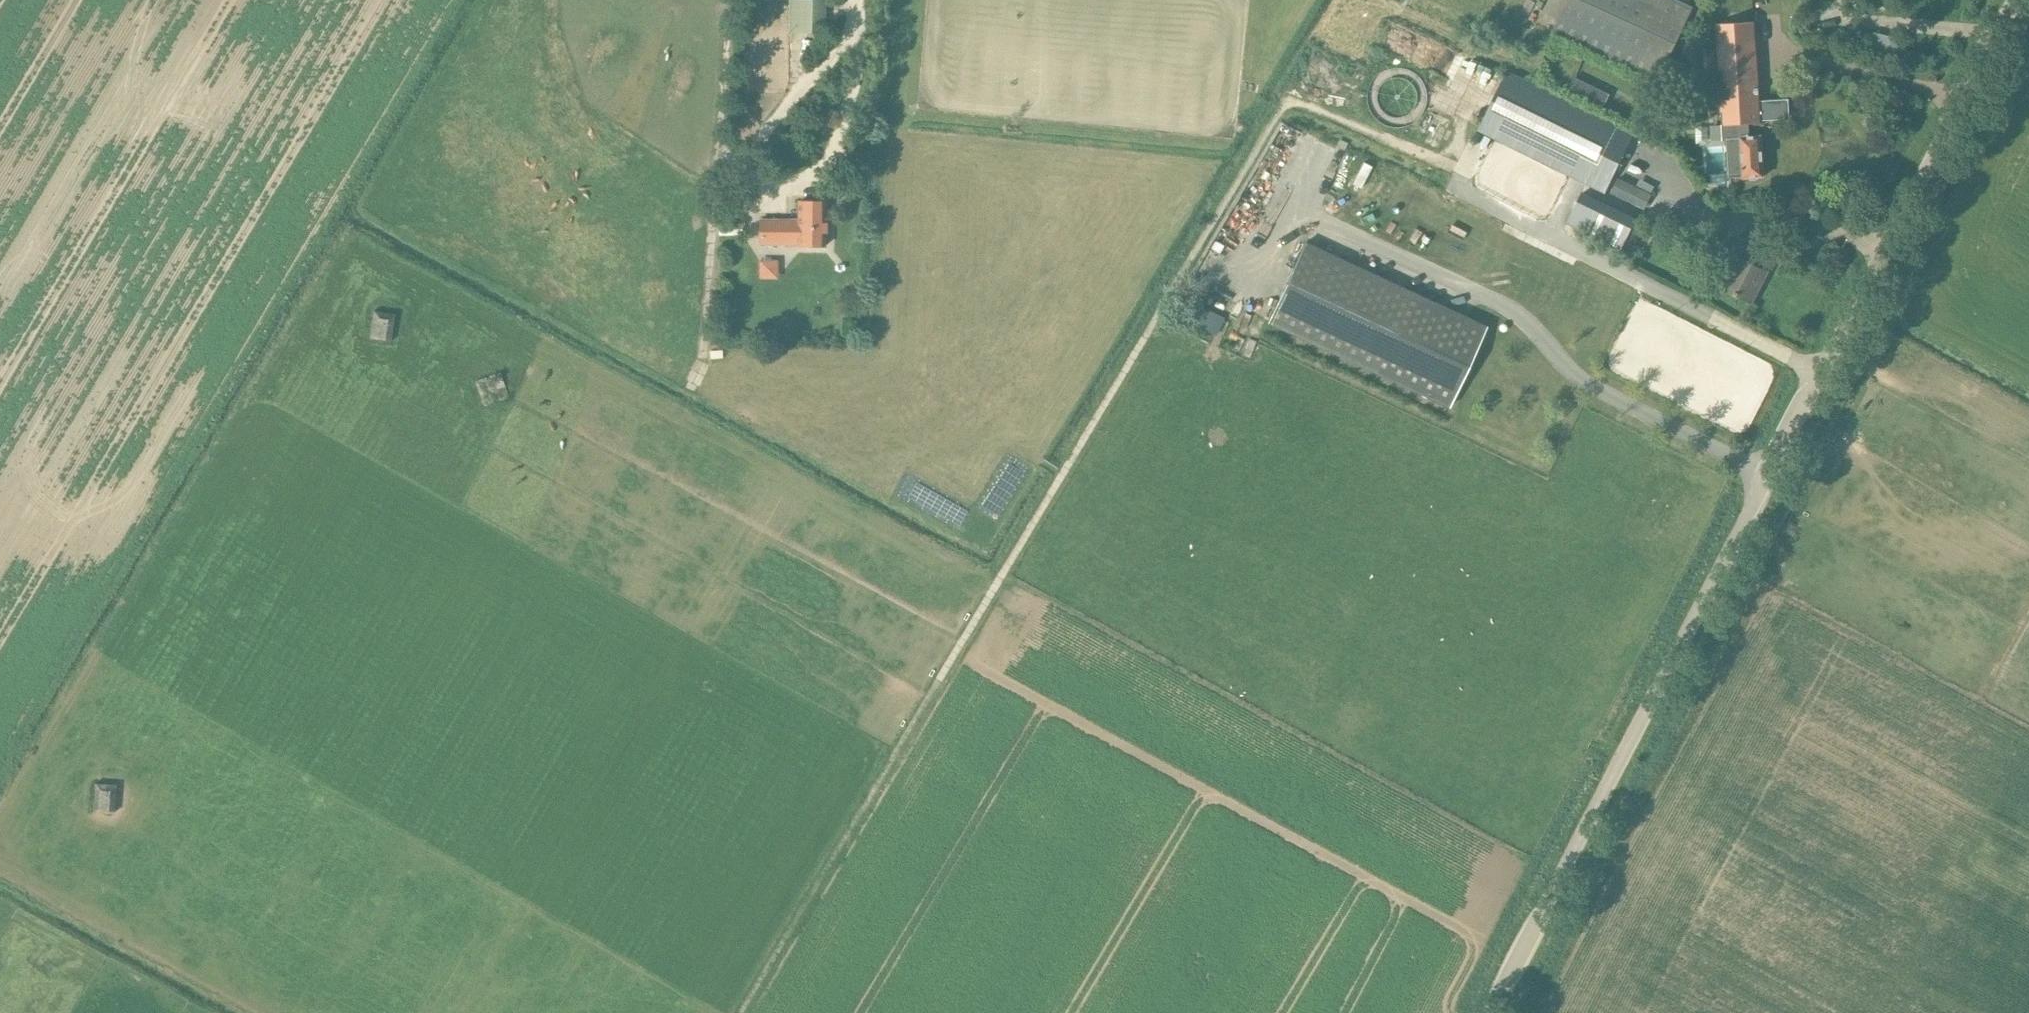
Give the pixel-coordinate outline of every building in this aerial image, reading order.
[(790,34),(823,34),(824,0),(790,0),(790,34)] [(1553,33),(1638,72),(1659,81),(1672,54),(1693,8),(1675,0),(1568,0),(1553,33)] [(1720,72),(1723,125),(1722,125),(1723,141),(1727,141),(1730,178),(1744,177),(1744,178),(1764,177),(1762,137),(1750,137),(1749,125),(1761,124),(1754,22),(1735,24),(1717,24),(1719,49),(1704,49),(1705,73),(1720,72)] [(1901,63),(1906,41),(1873,33),(1868,55),(1901,63)] [(1634,135),(1512,75),(1507,73),(1479,130),(1606,193),(1634,135)] [(1575,77),(1567,93),(1603,110),(1611,94),(1575,77)] [(825,90),(823,101),(832,103),(834,92),(825,90)] [(1879,103),(1868,113),(1879,124),(1889,114),(1879,103)] [(1619,177),(1611,194),(1643,210),(1652,194),(1637,187),(1619,177)] [(1569,223),(1623,250),(1639,222),(1583,194),(1569,223)] [(760,220),(760,240),(759,245),(798,245),(798,246),(825,246),(826,203),(799,203),(798,222),(786,222),(786,220),(760,220)] [(1636,229),(1630,241),(1639,246),(1645,233),(1636,229)] [(1725,289),(1734,294),(1751,303),(1767,272),(1747,262),(1753,249),(1730,237),(1720,258),(1737,267),(1725,289)] [(1305,242),(1267,324),(1450,409),(1488,327),(1305,242)] [(759,279),(777,279),(777,260),(758,260),(759,279)] [(393,316),(370,314),(367,342),(389,344),(393,316)] [(501,375),(480,385),(490,406),(511,396),(501,375)] [(116,787),(95,787),(95,815),(116,815),(116,787)]
